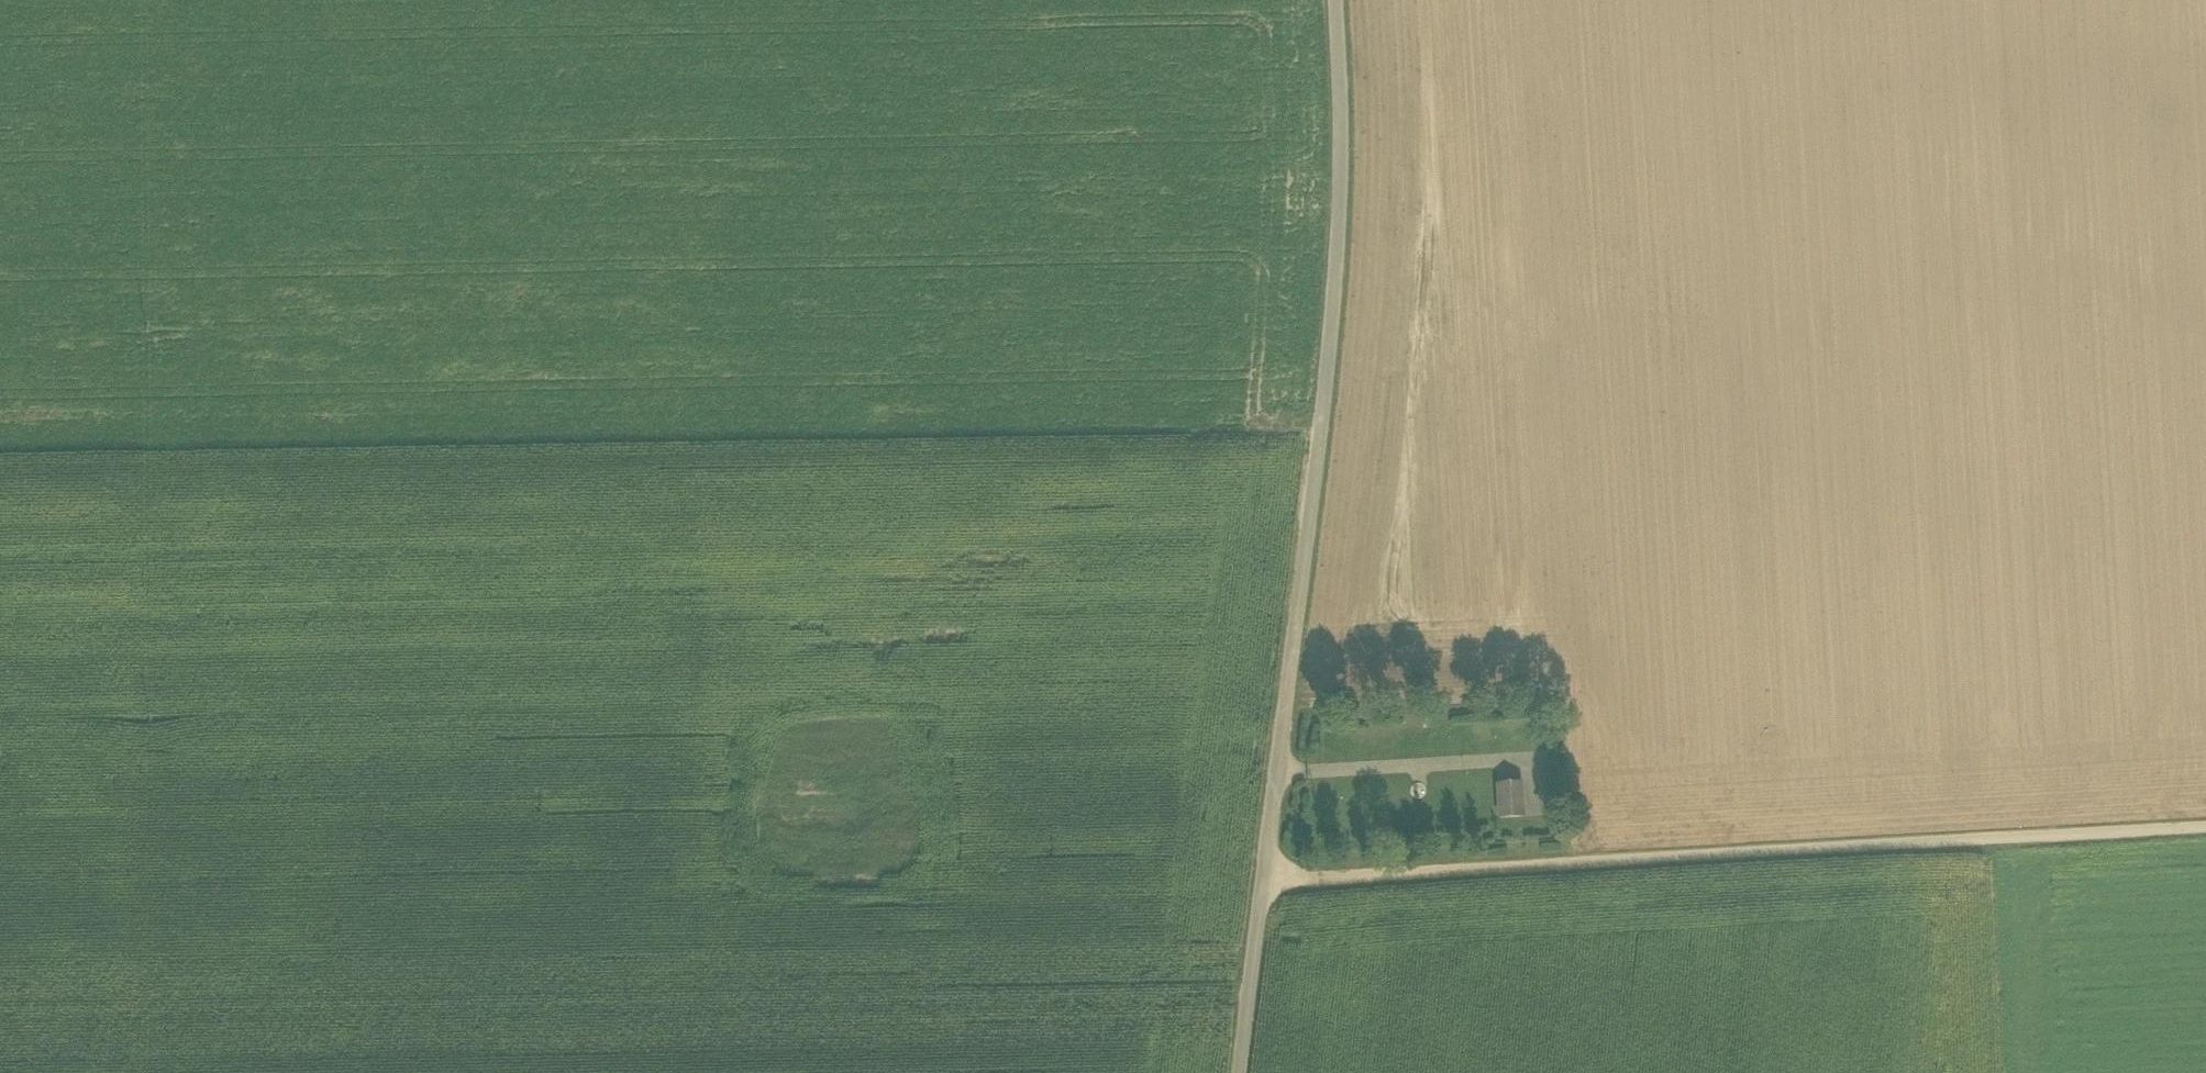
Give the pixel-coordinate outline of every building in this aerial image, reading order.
[(1498,785),(1500,818),(1522,817),(1520,784),(1498,785)]
